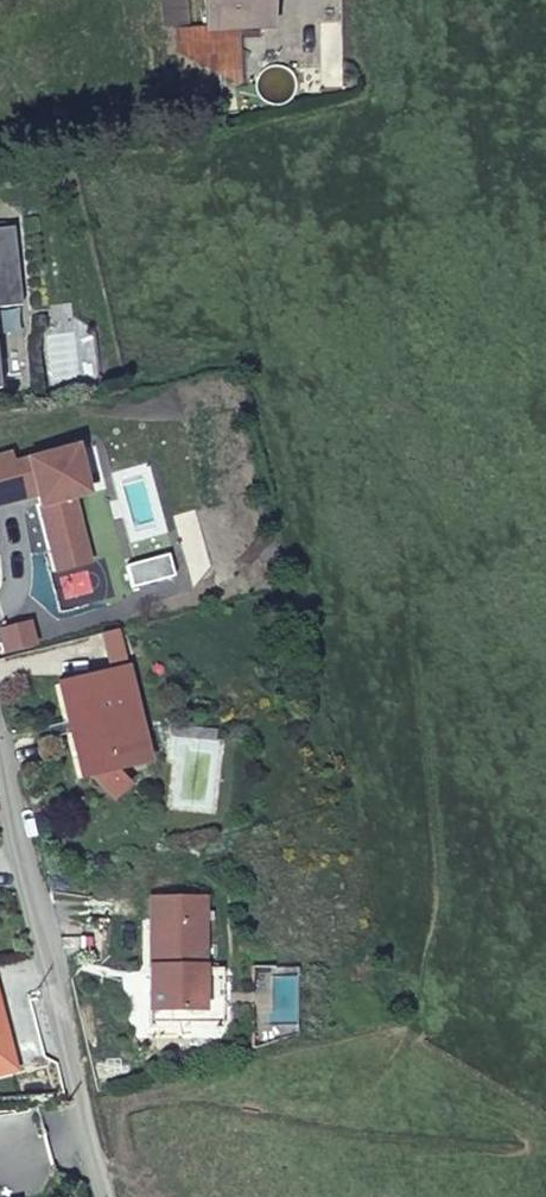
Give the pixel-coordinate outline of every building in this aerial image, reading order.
[(270,0),(208,0),(211,31),(272,27),(270,0)] [(13,307),(6,228),(0,228),(0,308),(13,307)] [(0,456),(0,504),(29,496),(44,551),(75,543),(63,499),(77,495),(65,448),(4,465),(2,456),(0,456)] [(75,543),(44,551),(49,572),(80,562),(75,543)] [(157,553),(117,566),(125,588),(165,575),(157,553)] [(25,644),(20,624),(0,629),(0,650),(25,644)] [(120,667),(51,683),(59,720),(71,718),(74,729),(62,732),(72,777),(86,774),(108,796),(121,784),(107,769),(126,764),(115,720),(132,715),(120,667)] [(132,715),(115,720),(126,764),(142,760),(132,715)] [(198,898),(145,897),(145,1010),(198,1011),(198,898)] [(0,1014),(0,1070),(11,1068),(0,1014)]
